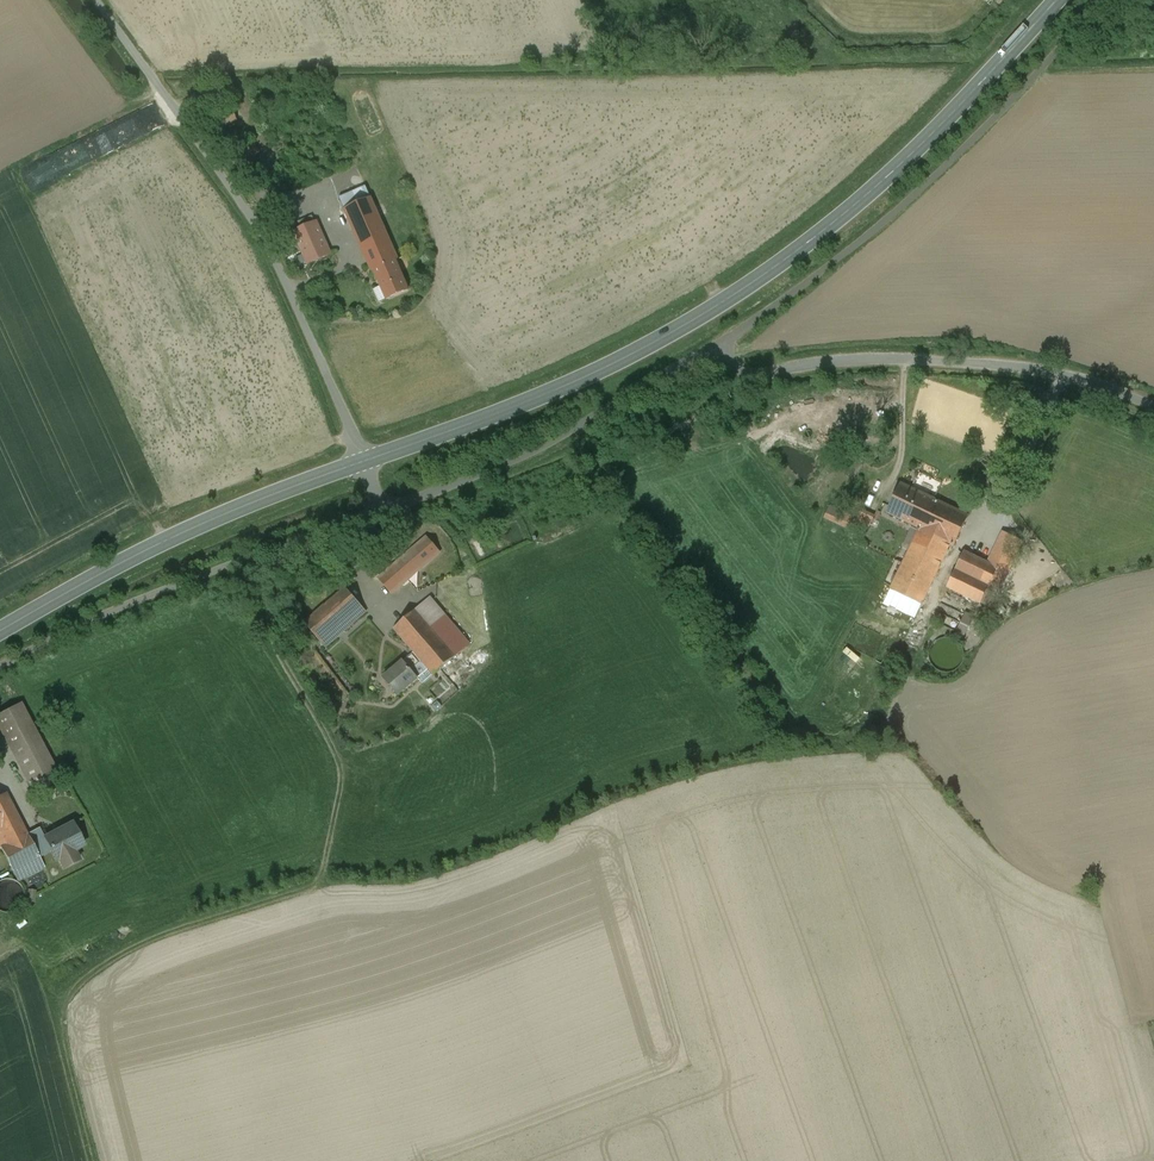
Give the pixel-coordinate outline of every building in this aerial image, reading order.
[(340,199),(345,210),(371,198),(366,187),(340,199)] [(374,271),(396,262),(398,261),(371,198),(345,210),(372,272),(374,271)] [(298,222),(301,229),(315,223),(312,216),(298,222)] [(308,265),(331,255),(316,222),(315,223),(301,229),(294,232),(308,265)] [(396,262),(374,271),(387,300),(409,290),(396,262)] [(927,532),(941,503),(900,484),(886,513),(918,528),(927,532)] [(927,532),(918,528),(917,530),(919,531),(916,537),(912,546),(897,576),(891,590),(921,604),(949,547),(952,549),(968,517),(941,503),(927,532)] [(852,516),(829,506),(824,518),(847,529),(852,516)] [(881,519),(882,513),(864,509),(861,523),(875,526),(876,519),(881,519)] [(912,546),(916,537),(909,533),(904,543),(912,546)] [(988,564),(964,553),(948,587),(991,608),(1023,542),(1003,533),(988,564)] [(439,553),(426,537),(380,579),(392,593),(439,553)] [(367,612),(346,588),(304,623),(325,647),(367,612)] [(921,604),(891,590),(885,603),(915,617),(921,604)] [(470,644),(445,615),(430,598),(416,610),(394,629),(415,652),(429,669),(434,675),(470,644)] [(966,636),(977,615),(968,610),(957,631),(966,636)] [(429,669),(415,652),(383,678),(397,695),(429,669)] [(445,672),(422,693),(433,705),(441,698),(445,702),(460,689),(445,672)] [(0,715),(0,730),(28,782),(56,768),(22,704),(0,715)] [(1,849),(2,849),(19,881),(45,868),(39,858),(33,846),(27,834),(6,794),(0,797),(0,847),(1,849)] [(86,846),(73,821),(44,836),(40,827),(27,834),(33,846),(39,858),(51,851),(56,861),(59,862),(64,871),(82,861),(77,851),(86,846)] [(12,880),(5,879),(0,881),(0,912),(3,913),(10,914),(16,911),(22,907),(24,901),(25,894),(22,888),(18,882),(12,880)]
